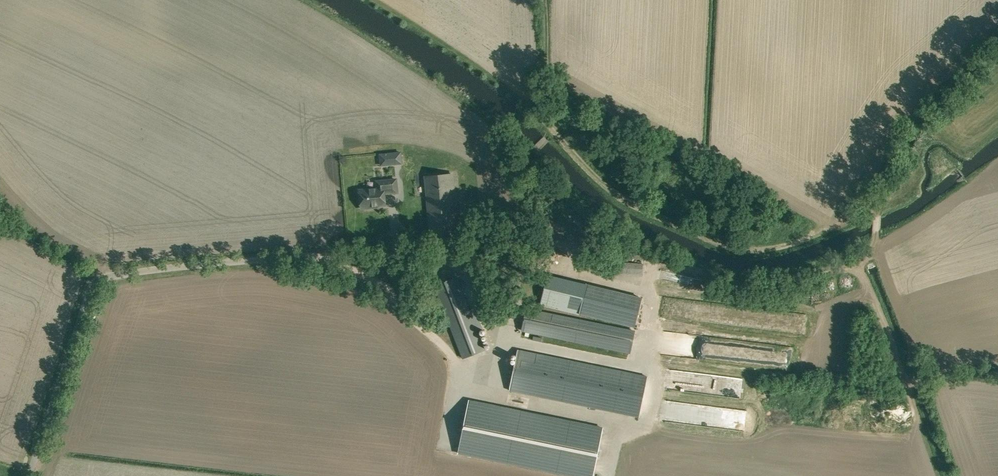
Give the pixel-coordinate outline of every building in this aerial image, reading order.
[(400,152),(380,154),(381,165),(401,163),(400,152)] [(431,237),(459,234),(455,192),(454,192),(452,174),(424,177),(426,195),(427,195),(431,237)] [(397,192),(396,179),(376,181),(377,189),(359,190),(361,208),(371,207),(370,206),(385,204),(384,193),(397,192)] [(598,271),(623,273),(642,274),(643,263),(599,260),(598,271)] [(585,291),(586,284),(547,275),(540,304),(635,327),(641,303),(602,294),(601,295),(585,291)] [(484,350),(456,277),(435,285),(463,358),(484,350)] [(630,352),(635,330),(526,308),(521,330),(630,352)] [(670,353),(733,358),(734,344),(666,339),(665,346),(671,346),(670,353)] [(647,375),(518,349),(510,390),(639,416),(647,375)] [(673,385),(685,385),(685,370),(673,370),(673,385)] [(696,376),(693,383),(707,389),(712,378),(704,375),(702,378),(696,376)] [(603,426),(469,399),(458,454),(566,475),(593,475),(603,426)] [(618,444),(629,451),(633,444),(622,437),(618,444)]
